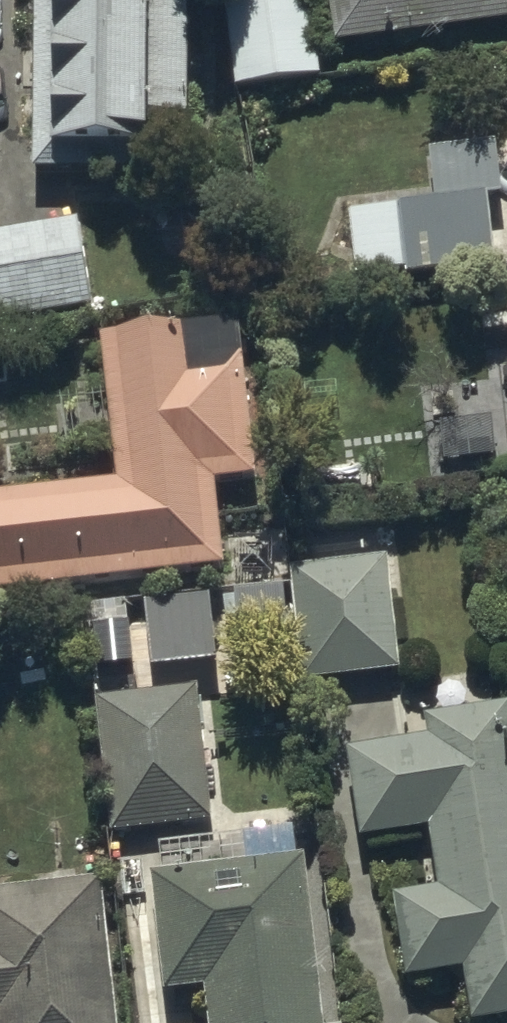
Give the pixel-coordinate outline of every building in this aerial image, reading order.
[(33,186),(146,185),(145,137),(189,137),(187,0),(32,0),(33,186)] [(336,56),(506,34),(506,0),(329,0),(336,56)] [(228,14),(234,90),(235,98),(318,88),(308,5),(228,14)] [(434,216),(350,224),(355,286),(404,282),(404,287),(491,280),(485,209),(501,208),(498,180),(505,180),(503,152),(430,159),(434,216)] [(0,232),(0,321),(96,310),(83,221),(0,232)] [(0,491),(0,596),(228,573),(218,477),(257,473),(241,316),(100,330),(115,479),(0,491)] [(390,567),(297,576),(307,691),(401,682),(390,567)] [(203,694),(97,707),(114,843),(220,830),(203,694)] [(473,1022),(506,1022),(506,716),(427,729),(430,749),(347,762),(361,853),(434,842),(442,901),(394,909),(408,992),(466,983),(473,1022)] [(155,885),(169,1002),(207,997),(210,1022),(327,1022),(308,867),(155,885)] [(0,903),(0,1022),(120,1022),(106,891),(0,903)]
